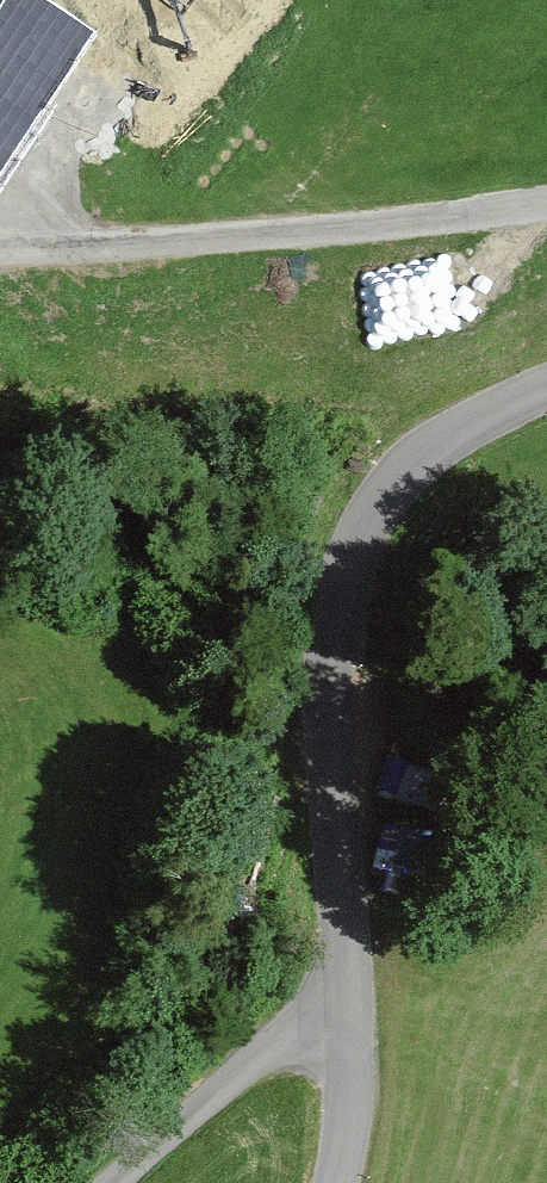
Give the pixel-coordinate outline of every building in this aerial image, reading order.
[(13,95),(0,88),(0,115),(13,95)]
